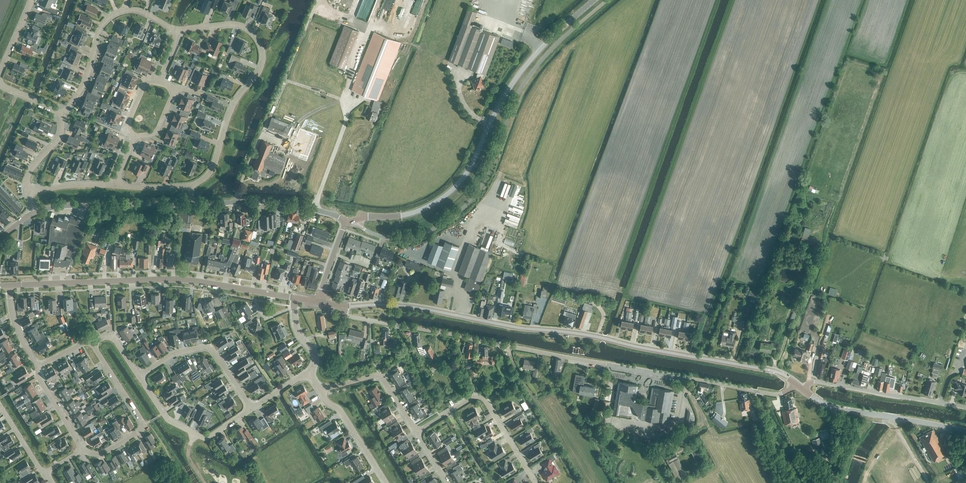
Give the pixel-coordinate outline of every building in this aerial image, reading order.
[(40,4),(43,5),(46,6),(44,10),(48,11),(50,12),(57,14),(58,11),(50,8),(52,2),(55,4),(56,0),(42,0),(40,4)] [(165,8),(167,3),(168,3),(170,0),(156,0),(156,1),(160,3),(159,6),(165,8)] [(200,10),(208,13),(211,6),(215,8),(218,0),(211,0),(211,1),(210,0),(205,0),(200,10)] [(228,14),(230,10),(234,11),(239,1),(236,0),(234,0),(233,2),(230,0),(229,3),(225,1),(221,10),(221,11),(221,12),(222,13),(223,13),(224,13),(225,12),(228,14)] [(87,5),(85,11),(95,16),(96,13),(97,13),(98,10),(97,10),(97,9),(90,6),(91,3),(86,1),(84,4),(87,5)] [(246,5),(242,14),(249,17),(252,11),(255,12),(257,6),(251,3),(250,7),(246,5)] [(261,22),(268,26),(269,25),(271,25),(273,21),(271,20),(273,15),(268,13),(270,9),(264,6),(259,18),(262,19),(261,22)] [(43,16),(36,13),(33,20),(39,23),(39,24),(42,25),(43,24),(45,19),(50,21),(52,15),(45,13),(43,16)] [(89,21),(90,18),(80,14),(78,20),(81,21),(80,25),(89,29),(92,22),(89,21)] [(120,26),(119,26),(118,28),(119,29),(118,32),(123,35),(124,34),(126,35),(129,27),(127,26),(127,25),(122,23),(120,26)] [(145,26),(138,23),(134,32),(138,34),(137,37),(142,39),(145,34),(142,32),(145,26)] [(474,86),(473,87),(475,91),(480,89),(480,88),(485,86),(482,80),(483,80),(485,74),(486,75),(500,37),(462,23),(448,61),(478,72),(476,77),(477,78),(471,81),(474,86)] [(344,25),(330,63),(344,69),(359,31),(344,25)] [(77,30),(75,35),(85,39),(87,34),(82,32),(83,29),(76,26),(75,29),(77,30)] [(30,33),(28,32),(26,38),(28,39),(27,42),(28,42),(27,43),(28,43),(28,44),(30,44),(31,44),(32,44),(32,42),(35,43),(37,36),(36,35),(38,30),(32,28),(30,33)] [(154,45),(158,47),(161,41),(159,40),(159,39),(158,37),(157,36),(158,34),(152,32),(152,34),(147,32),(145,38),(149,40),(148,42),(149,43),(148,46),(153,47),(154,45)] [(368,113),(366,117),(375,121),(378,113),(377,112),(379,107),(380,108),(382,102),(378,100),(400,43),(374,32),(352,90),(375,99),(373,105),(374,105),(373,108),(367,106),(365,111),(368,113)] [(85,39),(75,35),(73,34),(69,43),(76,46),(77,43),(82,45),(85,39)] [(122,45),(123,40),(113,36),(111,40),(122,45)] [(502,38),(501,46),(512,48),(514,41),(502,38)] [(195,45),(196,42),(189,39),(185,49),(192,51),(199,54),(201,48),(195,45)] [(212,44),(207,42),(204,49),(209,51),(209,52),(217,55),(222,43),(214,39),(212,44)] [(238,43),(237,43),(234,49),(243,54),(245,50),(247,47),(245,46),(247,42),(240,39),(238,43)] [(117,47),(119,44),(111,41),(110,44),(109,44),(107,49),(116,53),(118,48),(117,47)] [(30,49),(22,45),(22,46),(21,46),(20,48),(21,49),(19,52),(30,56),(32,50),(35,51),(36,49),(36,48),(31,46),(30,49)] [(70,55),(79,59),(82,53),(77,51),(78,49),(71,46),(69,51),(71,52),(70,55)] [(113,60),(116,53),(107,49),(104,56),(103,59),(111,62),(112,59),(113,60)] [(139,63),(149,68),(152,62),(146,60),(148,57),(141,54),(139,58),(137,58),(136,62),(139,63)] [(241,58),(232,54),(229,62),(234,64),(232,69),(239,72),(240,71),(243,73),(246,66),(242,64),(242,63),(239,62),(241,58)] [(65,57),(63,62),(71,65),(72,62),(77,65),(79,59),(70,55),(69,58),(65,57)] [(111,62),(103,59),(106,60),(104,63),(104,62),(101,69),(110,73),(113,66),(112,66),(113,63),(111,62)] [(173,75),(178,78),(183,68),(178,66),(179,64),(175,62),(172,69),(175,70),(173,75)] [(26,69),(28,66),(21,63),(19,66),(14,64),(12,70),(21,75),(24,68),(26,69)] [(73,74),(74,71),(70,69),(71,66),(62,63),(60,68),(66,70),(63,77),(70,80),(72,74),(73,74)] [(135,67),(134,70),(141,73),(142,71),(147,73),(149,68),(139,63),(137,68),(135,67)] [(192,81),(198,83),(202,73),(197,71),(198,69),(195,67),(192,74),(195,75),(192,81)] [(178,78),(184,80),(186,75),(189,76),(192,69),(188,68),(187,70),(183,68),(178,78)] [(108,79),(110,73),(101,69),(98,75),(99,75),(98,78),(105,81),(107,78),(108,79)] [(127,74),(125,79),(135,83),(137,78),(132,75),(133,73),(126,70),(125,73),(127,74)] [(203,71),(202,73),(198,83),(203,85),(205,80),(208,81),(211,75),(203,71)] [(225,79),(227,75),(221,73),(218,80),(221,82),(219,86),(223,88),(224,87),(230,90),(233,83),(231,83),(232,82),(225,79)] [(104,84),(105,81),(98,78),(97,81),(96,80),(93,87),(102,91),(105,84),(104,84)] [(127,86),(133,88),(135,83),(125,79),(123,84),(121,83),(119,86),(126,89),(127,86)] [(56,85),(53,92),(63,96),(66,89),(62,88),(65,83),(58,80),(56,85)] [(95,98),(96,99),(98,99),(99,96),(100,97),(102,91),(93,87),(91,93),(90,96),(88,95),(95,99),(95,98)] [(117,97),(127,101),(129,96),(124,94),(125,91),(119,88),(117,92),(119,92),(117,97)] [(83,104),(92,108),(95,101),(94,101),(95,99),(88,95),(87,98),(86,97),(83,104)] [(189,95),(188,98),(183,95),(181,101),(191,105),(193,100),(195,101),(196,98),(189,95)] [(119,105),(125,107),(127,101),(117,97),(115,102),(113,101),(112,102),(112,104),(118,107),(119,105)] [(217,103),(217,102),(213,100),(210,108),(217,111),(217,110),(220,111),(223,105),(217,103)] [(181,101),(178,106),(183,108),(182,111),(189,114),(191,111),(189,110),(191,105),(181,101)] [(90,114),(92,108),(83,104),(81,110),(80,113),(88,116),(89,113),(90,114)] [(109,115),(119,120),(121,114),(116,112),(117,109),(111,107),(109,109),(109,110),(111,111),(109,115)] [(181,115),(175,113),(173,118),(183,122),(185,118),(187,119),(189,115),(182,112),(181,115)] [(104,123),(109,125),(110,126),(112,123),(117,125),(119,120),(109,115),(107,120),(105,119),(104,123)] [(291,125),(272,117),(268,127),(287,135),(291,125)] [(173,118),(171,123),(176,126),(175,128),(182,131),(183,128),(181,127),(183,122),(173,118)] [(211,122),(204,119),(201,127),(208,130),(208,129),(212,131),(215,124),(211,123),(211,122)] [(75,126),(73,132),(79,134),(81,129),(83,130),(85,123),(80,121),(80,122),(76,120),(73,126),(75,126)] [(34,127),(33,130),(39,133),(42,134),(43,131),(47,133),(49,129),(50,127),(50,126),(38,121),(35,127),(34,127)] [(108,134),(106,139),(117,143),(119,138),(112,135),(114,132),(107,129),(105,133),(108,134)] [(168,130),(166,135),(176,139),(178,135),(180,136),(181,132),(175,129),(173,132),(168,130)] [(305,160),(314,135),(297,129),(288,154),(305,160)] [(198,139),(200,134),(191,131),(189,135),(198,139)] [(74,138),(69,136),(66,143),(77,148),(80,141),(82,142),(82,141),(84,141),(85,141),(86,139),(84,138),(84,137),(75,134),(74,138)] [(166,135),(163,140),(169,143),(167,145),(174,148),(176,145),(174,144),(176,139),(166,135)] [(28,139),(25,146),(34,150),(37,143),(28,139)] [(101,146),(108,149),(109,146),(114,149),(117,143),(106,139),(104,144),(102,143),(101,146)] [(201,148),(207,150),(209,144),(206,143),(207,141),(201,139),(197,147),(201,149),(201,148)] [(251,168),(249,172),(252,173),(250,177),(253,178),(254,179),(255,180),(257,179),(258,178),(259,178),(260,178),(261,176),(260,175),(259,175),(261,170),(262,170),(263,167),(280,173),(286,158),(269,152),(272,144),(262,141),(252,168),(251,168)] [(145,143),(142,149),(153,153),(155,148),(145,143)] [(25,159),(28,153),(22,151),(22,150),(23,147),(16,144),(14,150),(17,151),(15,156),(19,158),(19,157),(25,159)] [(142,149),(140,154),(145,157),(144,159),(151,162),(152,159),(151,158),(153,153),(142,149)] [(160,173),(166,175),(167,171),(168,172),(172,164),(175,166),(178,159),(174,157),(173,160),(170,159),(168,164),(163,162),(160,168),(161,169),(160,173)] [(97,168),(95,172),(96,172),(97,173),(99,174),(100,174),(101,174),(103,170),(104,171),(106,165),(102,163),(103,161),(96,158),(93,164),(97,166),(96,167),(97,168)] [(51,171),(57,174),(59,170),(61,166),(64,167),(67,161),(60,159),(59,162),(55,160),(52,167),(53,167),(51,171)] [(73,165),(71,169),(78,172),(80,168),(81,168),(81,167),(85,168),(88,162),(81,159),(80,161),(75,159),(72,165),(73,165)] [(187,168),(186,172),(192,175),(193,171),(194,171),(197,164),(190,161),(187,168)] [(138,174),(139,175),(141,171),(142,171),(142,169),(146,171),(149,165),(142,162),(141,164),(137,162),(134,168),(135,168),(133,172),(134,173),(135,174),(137,175),(138,174)] [(11,175),(15,166),(8,163),(7,165),(5,165),(2,171),(11,175)] [(22,169),(15,166),(11,175),(20,179),(22,172),(21,172),(22,169)] [(502,183),(501,186),(499,185),(495,195),(500,197),(505,184),(502,183)] [(512,201),(509,200),(514,186),(509,185),(504,197),(507,198),(503,207),(509,209),(512,201)] [(0,193),(0,197),(2,200),(9,193),(4,189),(0,193)] [(7,205),(14,198),(9,193),(2,200),(7,205)] [(18,203),(14,198),(7,205),(11,209),(18,203)] [(23,208),(18,203),(11,209),(16,214),(23,208)] [(5,225),(9,221),(6,218),(9,215),(4,211),(5,210),(0,205),(0,220),(5,225)] [(287,221),(298,223),(299,216),(298,215),(298,214),(298,213),(297,212),(296,212),(297,211),(289,209),(287,221)] [(190,222),(191,211),(182,210),(181,221),(190,222)] [(269,214),(269,228),(269,227),(280,226),(279,216),(276,216),(276,213),(269,214)] [(228,214),(220,214),(221,229),(232,229),(232,222),(228,222),(228,214)] [(237,214),(237,223),(242,223),(242,224),(246,224),(246,218),(244,218),(244,214),(237,214)] [(263,228),(269,228),(269,214),(269,215),(261,216),(262,220),(258,220),(259,230),(263,230),(263,228)] [(77,247),(87,221),(86,222),(71,216),(71,215),(70,218),(69,218),(64,232),(61,231),(58,244),(55,257),(53,266),(54,266),(54,265),(58,266),(57,266),(58,266),(58,265),(63,266),(64,265),(68,266),(69,264),(72,265),(74,260),(76,252),(78,247),(77,247)] [(50,225),(48,242),(48,243),(58,244),(61,231),(64,232),(69,218),(65,216),(64,219),(59,217),(58,220),(53,218),(50,225)] [(468,217),(460,224),(464,229),(472,221),(468,217)] [(34,223),(34,230),(37,230),(37,231),(41,232),(41,235),(46,235),(47,229),(44,229),(44,222),(45,222),(38,221),(38,224),(34,223)] [(198,264),(202,233),(192,232),(192,231),(190,231),(191,223),(180,222),(179,230),(187,231),(184,256),(185,256),(184,262),(198,264)] [(326,240),(329,233),(316,228),(313,236),(326,240)] [(249,241),(252,232),(245,230),(243,239),(249,241)] [(292,247),(298,250),(303,235),(297,233),(292,247)] [(818,239),(803,233),(801,240),(816,245),(818,239)] [(348,246),(353,248),(356,239),(349,237),(346,246),(345,249),(347,250),(348,246)] [(233,238),(231,245),(238,247),(241,240),(233,238)] [(362,242),(356,239),(353,248),(357,250),(356,253),(358,254),(359,253),(358,253),(362,242)] [(363,241),(362,242),(358,253),(359,253),(360,253),(362,250),(366,252),(369,243),(363,241)] [(434,242),(427,261),(437,264),(451,270),(459,247),(445,241),(444,246),(434,242)] [(244,252),(246,253),(249,245),(242,242),(240,248),(245,249),(244,252)] [(104,256),(106,250),(87,243),(82,254),(85,255),(82,261),(88,263),(91,257),(93,258),(96,252),(99,253),(98,254),(104,256)] [(369,243),(366,252),(370,254),(369,257),(371,257),(372,255),(373,255),(376,246),(369,243)] [(320,256),(323,248),(312,244),(309,252),(320,256)] [(477,292),(481,281),(492,253),(469,244),(458,272),(470,277),(466,288),(477,292)] [(163,266),(165,248),(161,248),(160,254),(161,254),(160,258),(157,258),(156,266),(163,266)] [(392,260),(391,260),(394,252),(382,248),(379,256),(387,259),(386,262),(391,264),(392,260)] [(172,266),(174,253),(169,253),(170,250),(166,249),(166,253),(165,259),(166,259),(166,265),(172,266)] [(13,258),(13,262),(10,262),(10,273),(18,273),(18,266),(18,263),(19,263),(19,259),(20,251),(15,251),(15,258),(13,258)] [(119,258),(120,254),(115,252),(113,258),(111,258),(111,260),(109,260),(108,261),(108,263),(109,263),(111,263),(111,267),(117,267),(117,258),(115,258),(116,257),(119,258)] [(126,259),(125,259),(125,266),(133,266),(133,259),(130,259),(130,254),(126,254),(126,259)] [(213,268),(219,269),(222,256),(221,256),(222,255),(219,254),(219,258),(221,258),(220,261),(214,260),(213,268)] [(211,259),(208,259),(206,267),(213,268),(214,260),(215,255),(212,255),(211,259)] [(235,255),(232,261),(234,262),(235,262),(234,266),(233,266),(232,268),(233,268),(231,273),(237,275),(241,264),(238,263),(239,259),(237,258),(238,256),(235,255)] [(222,256),(219,269),(225,271),(227,263),(224,262),(225,257),(222,256)] [(245,264),(244,270),(253,271),(255,265),(251,264),(252,259),(245,257),(244,263),(245,264)] [(49,269),(50,258),(39,258),(38,269),(49,269)] [(422,266),(407,260),(405,266),(420,272),(422,266)] [(280,281),(280,280),(281,281),(285,269),(288,270),(291,263),(285,261),(282,268),(282,269),(278,267),(274,278),(278,279),(278,280),(280,281)] [(340,261),(338,268),(346,271),(348,266),(351,268),(352,266),(349,264),(340,261)] [(262,279),(263,279),(264,273),(268,274),(269,264),(263,263),(263,267),(259,267),(256,278),(262,279)] [(353,270),(360,273),(363,267),(355,264),(353,270)] [(308,277),(310,278),(312,267),(312,266),(309,266),(307,272),(306,276),(302,276),(301,280),(302,280),(301,284),(302,284),(302,285),(303,285),(304,284),(306,285),(307,283),(308,277)] [(315,289),(315,288),(317,280),(314,279),(317,268),(312,267),(310,278),(307,287),(315,289)] [(298,283),(300,275),(296,274),(297,269),(294,268),(292,273),(294,273),(292,281),(295,282),(296,283),(297,283),(298,283)] [(347,279),(347,278),(348,276),(345,275),(346,271),(338,268),(335,274),(336,275),(347,279)] [(388,280),(390,274),(382,271),(380,277),(388,280)] [(336,275),(334,281),(342,284),(344,280),(347,281),(348,279),(347,278),(347,279),(336,275)] [(352,280),(347,293),(353,295),(357,282),(356,282),(357,279),(353,278),(352,280)] [(443,278),(441,285),(453,288),(454,281),(443,278)] [(360,296),(363,287),(361,286),(363,281),(359,279),(354,294),(360,296)] [(342,284),(334,281),(331,287),(340,291),(343,292),(344,290),(341,289),(342,284)] [(401,293),(404,294),(408,283),(401,281),(399,285),(395,284),(392,294),(400,296),(401,293)] [(380,288),(378,288),(373,286),(370,298),(376,300),(380,288)] [(543,286),(543,290),(540,289),(538,297),(546,298),(547,290),(548,290),(549,287),(543,286)] [(444,290),(436,289),(433,301),(441,303),(444,290)] [(146,306),(146,305),(145,297),(144,298),(143,294),(136,295),(137,304),(142,304),(142,306),(146,306)] [(158,309),(162,309),(162,303),(159,303),(158,294),(151,294),(151,302),(156,302),(156,305),(158,305),(158,309)] [(186,312),(191,312),(192,303),(189,303),(190,297),(188,296),(188,295),(185,295),(184,296),(183,296),(182,299),(181,303),(182,303),(182,308),(186,308),(186,312)] [(39,306),(38,303),(35,303),(34,296),(28,296),(28,306),(32,305),(32,310),(39,309),(39,307),(39,306)] [(117,296),(118,307),(123,307),(123,310),(126,310),(126,303),(125,303),(125,296),(117,296)] [(23,307),(27,307),(27,298),(20,298),(21,305),(18,305),(18,311),(24,311),(23,307)] [(199,302),(197,309),(197,308),(201,310),(204,315),(207,314),(208,315),(212,313),(212,312),(215,311),(213,308),(212,305),(215,304),(214,301),(213,298),(210,299),(210,300),(204,304),(199,302)] [(53,314),(59,314),(59,307),(56,307),(56,299),(49,300),(49,309),(53,308),(53,314)] [(69,312),(77,312),(77,301),(73,301),(73,299),(64,299),(64,307),(61,307),(61,314),(64,314),(64,309),(68,309),(69,312)] [(173,308),(173,299),(167,299),(166,307),(167,307),(166,311),(163,311),(163,316),(166,316),(166,315),(170,316),(170,312),(172,312),(173,308)] [(485,308),(486,301),(482,300),(480,307),(479,307),(477,315),(483,317),(485,308)] [(745,315),(750,317),(754,303),(749,301),(745,315)] [(589,329),(591,323),(588,322),(594,306),(585,302),(582,309),(581,309),(581,310),(582,311),(576,327),(585,330),(586,328),(589,329)] [(241,322),(246,319),(251,316),(249,313),(252,311),(247,303),(240,307),(242,311),(241,312),(243,315),(239,318),(239,319),(241,322)] [(524,310),(523,316),(532,318),(533,312),(536,313),(537,307),(536,307),(537,304),(534,303),(533,306),(532,306),(525,305),(524,310)] [(492,318),(494,306),(486,304),(484,317),(492,318)] [(499,304),(498,314),(505,315),(505,313),(510,314),(511,307),(506,306),(507,306),(499,304)] [(566,316),(563,324),(564,324),(564,325),(566,325),(567,325),(570,326),(572,327),(573,327),(575,319),(574,319),(576,314),(568,311),(566,316)] [(626,329),(629,312),(627,311),(626,317),(625,321),(622,320),(620,328),(626,329)] [(25,327),(32,323),(29,317),(21,322),(25,327)] [(105,329),(110,326),(106,318),(102,320),(101,317),(99,318),(105,329)] [(100,331),(105,329),(99,318),(98,319),(99,321),(95,323),(100,331)] [(253,323),(251,320),(244,324),(246,327),(249,326),(254,334),(259,331),(262,329),(263,328),(257,320),(253,323)] [(30,336),(38,331),(37,329),(39,327),(37,322),(31,326),(33,328),(27,332),(30,336)] [(279,323),(272,327),(272,328),(272,330),(273,330),(274,332),(274,334),(275,334),(275,335),(276,335),(278,338),(282,336),(281,333),(283,332),(285,336),(288,334),(285,328),(284,326),(281,328),(279,323)] [(127,326),(119,331),(123,336),(133,329),(132,328),(129,330),(127,326)] [(189,331),(191,341),(198,340),(197,334),(199,333),(198,326),(192,327),(193,330),(189,331)] [(389,338),(390,335),(389,335),(389,329),(383,328),(383,337),(382,337),(382,344),(386,345),(386,338),(389,338)] [(133,329),(123,336),(126,341),(133,336),(131,333),(134,331),(133,329)] [(179,329),(178,329),(173,330),(174,334),(170,335),(172,345),(179,344),(177,338),(180,337),(179,330),(179,329)] [(179,330),(180,337),(183,337),(184,343),(191,341),(189,331),(185,332),(184,329),(179,330)] [(362,340),(364,332),(351,329),(349,337),(362,340)] [(35,333),(30,336),(33,341),(35,340),(36,342),(45,336),(43,332),(40,334),(38,331),(35,333)] [(730,332),(730,334),(729,336),(722,335),(721,344),(733,346),(735,337),(735,333),(730,332)] [(427,352),(431,360),(436,357),(430,346),(423,349),(422,347),(421,339),(420,339),(420,333),(414,334),(415,339),(414,340),(415,347),(418,347),(418,349),(421,353),(423,354),(427,352)] [(160,340),(155,343),(161,352),(167,349),(162,341),(164,340),(161,336),(158,338),(160,340)] [(47,344),(50,342),(47,337),(41,341),(42,344),(37,347),(40,353),(49,348),(47,344)] [(229,347),(234,344),(232,340),(228,342),(225,337),(217,342),(221,349),(227,345),(229,347)] [(2,348),(10,344),(7,339),(0,343),(0,346),(2,348)] [(775,350),(776,343),(772,343),(772,344),(761,342),(760,350),(766,351),(766,352),(770,352),(771,349),(775,350)] [(282,351),(287,348),(284,343),(279,347),(282,351)] [(466,352),(465,355),(472,356),(474,350),(473,350),(473,351),(471,350),(472,344),(467,343),(467,345),(465,345),(464,346),(464,347),(464,348),(463,349),(462,351),(466,352)] [(2,348),(3,351),(0,353),(0,359),(7,355),(6,353),(13,348),(10,344),(2,348)] [(143,354),(139,357),(144,364),(150,360),(145,354),(148,352),(144,345),(139,349),(143,354)] [(155,356),(161,353),(155,345),(150,349),(155,356)] [(230,354),(226,356),(230,362),(231,361),(233,365),(238,361),(236,358),(239,356),(236,353),(240,350),(236,345),(231,348),(228,351),(230,354)] [(490,363),(495,363),(494,356),(488,356),(488,346),(482,347),(483,358),(476,358),(477,364),(483,364),(483,359),(489,358),(490,363)] [(807,351),(800,349),(799,350),(795,348),(793,355),(797,357),(796,359),(803,361),(807,351)] [(841,358),(848,360),(851,351),(844,349),(841,358)] [(297,353),(292,356),(288,350),(283,353),(286,358),(288,356),(294,365),(296,364),(297,365),(300,362),(300,361),(302,360),(297,353)] [(6,361),(9,360),(10,362),(18,357),(15,353),(8,357),(7,355),(0,359),(0,360),(2,364),(6,361)] [(274,367),(272,368),(276,373),(277,372),(278,372),(281,376),(287,372),(284,368),(284,367),(284,366),(286,364),(285,362),(281,356),(275,360),(277,364),(274,366),(274,367)] [(8,364),(9,366),(10,368),(6,371),(8,373),(15,369),(14,368),(18,366),(17,364),(21,362),(18,357),(10,362),(8,364)] [(76,370),(87,363),(84,358),(77,363),(78,366),(75,368),(76,370)] [(209,365),(204,358),(199,361),(201,363),(198,366),(202,373),(206,370),(207,372),(209,372),(211,372),(212,371),(213,371),(209,365)] [(238,368),(235,370),(239,375),(250,368),(248,365),(250,364),(246,358),(242,361),(236,365),(238,368)] [(534,370),(535,361),(525,359),(523,366),(530,368),(530,369),(534,370)] [(62,363),(68,374),(70,372),(68,369),(71,368),(66,360),(62,363)] [(849,360),(846,368),(851,370),(854,362),(849,360)] [(200,377),(197,372),(193,366),(191,367),(187,361),(182,364),(187,373),(190,371),(192,375),(193,374),(197,379),(200,377)] [(819,361),(818,367),(817,373),(817,377),(821,378),(822,374),(824,374),(826,362),(819,361)] [(470,364),(465,366),(467,373),(470,373),(469,369),(474,367),(473,362),(470,363),(470,364)] [(64,372),(66,375),(68,374),(62,363),(57,366),(62,373),(64,372)] [(87,363),(76,370),(78,371),(81,370),(82,372),(90,368),(87,363)] [(187,373),(182,364),(177,368),(181,374),(178,375),(182,382),(187,378),(184,374),(187,373)] [(853,374),(850,384),(862,388),(862,387),(866,388),(868,382),(870,376),(866,374),(863,373),(864,370),(862,370),(863,367),(858,366),(856,373),(854,372),(853,374)] [(390,376),(393,381),(401,376),(399,373),(401,372),(398,367),(391,371),(392,374),(390,376)] [(18,384),(27,379),(25,376),(28,374),(25,368),(16,373),(20,379),(16,381),(18,384)] [(53,368),(49,371),(55,381),(57,380),(55,377),(58,376),(53,368)] [(838,377),(840,369),(831,368),(829,379),(836,381),(837,377),(838,377)] [(251,379),(257,375),(254,370),(249,374),(247,371),(239,376),(243,381),(249,377),(251,379)] [(55,381),(49,371),(44,374),(49,381),(51,380),(53,383),(55,381)] [(93,375),(91,373),(85,377),(89,382),(91,381),(93,384),(93,385),(94,385),(95,385),(96,385),(99,383),(98,381),(104,377),(100,371),(93,375)] [(884,382),(886,373),(882,372),(880,381),(878,380),(876,389),(882,391),(884,382)] [(165,378),(162,373),(154,378),(157,383),(165,378)] [(593,395),(595,387),(583,385),(585,376),(576,374),(573,391),(579,392),(579,393),(593,395)] [(404,380),(401,376),(393,381),(396,385),(398,384),(400,386),(406,382),(405,380),(404,380)] [(885,381),(883,391),(888,392),(888,390),(889,391),(890,387),(893,388),(895,378),(890,377),(886,376),(885,381)] [(258,386),(264,382),(260,377),(254,381),(256,384),(249,388),(253,394),(260,389),(258,386)] [(224,384),(220,379),(213,384),(211,381),(205,385),(208,390),(214,386),(216,389),(224,384)] [(932,392),(936,382),(932,381),(932,380),(930,379),(929,380),(927,379),(925,386),(926,386),(924,394),(930,396),(931,392),(932,392)] [(618,381),(613,413),(630,416),(632,405),(641,418),(655,420),(655,421),(668,423),(671,406),(674,391),(652,387),(649,403),(635,401),(638,385),(618,381)] [(99,395),(97,396),(100,400),(109,394),(107,391),(112,388),(108,382),(101,386),(100,385),(94,388),(99,395)] [(954,388),(959,390),(958,393),(965,395),(965,393),(965,385),(961,383),(961,384),(956,382),(954,388)] [(26,393),(34,388),(31,383),(24,388),(22,385),(15,389),(18,394),(24,390),(26,393)] [(167,391),(163,394),(167,399),(177,393),(174,389),(178,387),(175,383),(169,387),(166,389),(167,391)] [(709,386),(709,384),(699,383),(698,390),(703,391),(703,389),(708,390),(708,389),(712,390),(712,387),(709,386)] [(407,384),(403,386),(401,387),(402,390),(400,392),(403,397),(411,392),(408,387),(409,386),(407,384)] [(224,385),(213,392),(215,395),(214,396),(217,401),(223,397),(226,395),(225,393),(228,391),(224,385)] [(308,392),(303,386),(294,391),(298,398),(299,398),(303,405),(309,401),(305,394),(308,392)] [(370,399),(375,406),(380,403),(378,399),(382,396),(376,386),(369,391),(373,397),(370,399)] [(61,396),(72,390),(71,388),(67,390),(66,387),(58,392),(61,396)] [(25,400),(37,393),(34,388),(26,393),(23,395),(25,400)] [(72,390),(61,396),(64,401),(71,396),(70,393),(73,391),(72,390)] [(411,392),(403,397),(406,401),(408,400),(410,403),(416,399),(415,396),(414,397),(411,392)] [(704,403),(708,401),(703,393),(699,395),(704,403)] [(742,400),(740,401),(741,411),(742,411),(747,410),(747,411),(751,410),(751,407),(750,399),(748,399),(747,393),(741,394),(742,400)] [(181,403),(186,399),(183,394),(178,398),(175,395),(168,400),(172,405),(179,400),(181,403)] [(119,399),(116,395),(108,400),(106,397),(101,401),(104,406),(109,402),(113,407),(121,402),(120,400),(120,399),(119,399)] [(35,407),(43,402),(40,398),(33,402),(31,400),(25,404),(28,408),(30,407),(31,409),(35,407)] [(228,410),(237,405),(233,399),(226,403),(224,400),(218,403),(222,409),(226,407),(228,410)] [(421,408),(418,403),(419,402),(418,399),(407,406),(409,409),(410,408),(413,413),(421,408)] [(797,424),(797,423),(798,422),(796,408),(793,409),(792,406),(793,406),(791,399),(784,400),(786,407),(786,410),(782,410),(785,424),(789,423),(789,424),(793,424),(793,428),(797,428),(797,424)] [(68,409),(80,402),(78,400),(75,402),(73,400),(66,404),(68,409)] [(43,402),(35,407),(36,410),(30,414),(33,418),(39,414),(38,412),(46,407),(43,402)] [(80,402),(68,409),(71,414),(79,409),(77,406),(81,404),(80,402)] [(516,410),(512,403),(501,409),(506,416),(513,412),(515,414),(521,410),(520,407),(516,410)] [(179,406),(179,407),(185,410),(182,415),(188,418),(189,415),(193,417),(197,409),(193,407),(193,408),(187,405),(187,406),(183,404),(179,406)] [(315,409),(311,404),(306,408),(309,413),(312,411),(318,421),(324,417),(318,407),(315,409)] [(380,411),(383,417),(392,411),(388,406),(386,404),(379,408),(381,411),(380,411)] [(270,422),(275,419),(272,415),(279,411),(275,405),(266,411),(268,414),(266,416),(270,422)] [(200,414),(197,422),(203,425),(207,418),(209,419),(212,413),(207,410),(207,409),(201,406),(198,413),(200,414)] [(422,410),(421,408),(413,413),(416,418),(419,416),(420,419),(427,414),(424,409),(422,410)] [(476,418),(480,416),(475,409),(465,415),(469,423),(470,422),(473,427),(479,423),(476,418)] [(395,417),(392,411),(383,417),(387,422),(388,422),(389,425),(396,420),(395,418),(395,417)] [(76,422),(87,415),(86,413),(83,415),(81,412),(73,417),(76,422)] [(518,420),(510,424),(514,430),(518,428),(518,429),(519,429),(520,428),(521,427),(524,425),(520,419),(524,416),(523,413),(516,417),(518,420)] [(44,426),(53,421),(50,415),(44,418),(43,416),(36,420),(39,425),(42,423),(44,426)] [(87,415),(76,422),(79,426),(87,422),(85,419),(89,417),(87,415)] [(713,419),(724,427),(727,424),(724,422),(725,421),(723,420),(723,419),(720,417),(717,415),(713,419)] [(128,429),(134,426),(129,418),(125,420),(123,417),(118,420),(122,425),(124,423),(128,429)] [(253,419),(249,422),(254,429),(257,427),(258,428),(261,426),(263,429),(269,425),(264,418),(260,420),(263,424),(262,425),(258,417),(253,420),(253,419)] [(111,428),(117,436),(121,434),(118,428),(120,427),(116,420),(112,423),(114,426),(111,428)] [(331,421),(322,426),(324,430),(327,429),(329,432),(328,432),(330,436),(331,435),(333,438),(339,434),(337,431),(340,429),(336,422),(333,424),(331,421)] [(391,429),(394,434),(403,429),(399,423),(399,424),(397,421),(390,426),(392,428),(391,429)] [(87,425),(88,428),(82,431),(85,437),(93,432),(91,429),(95,427),(92,422),(87,425)] [(801,433),(810,431),(809,424),(800,425),(801,433)] [(486,429),(485,425),(474,432),(477,436),(480,435),(483,440),(494,434),(490,427),(486,429)] [(53,439),(62,434),(58,427),(51,431),(50,429),(44,432),(46,435),(49,433),(53,439)] [(117,436),(111,428),(109,429),(107,427),(103,429),(107,435),(109,433),(113,439),(117,436)] [(242,427),(236,430),(242,439),(245,436),(247,439),(247,440),(252,436),(247,429),(245,431),(242,427)] [(527,434),(519,439),(524,446),(534,440),(530,433),(533,431),(531,428),(525,432),(527,434)] [(406,435),(403,429),(394,434),(398,440),(399,440),(400,442),(407,438),(406,435)] [(938,462),(949,456),(933,429),(919,437),(933,461),(937,460),(938,462)] [(103,434),(104,433),(103,431),(96,435),(98,437),(91,441),(94,447),(102,442),(100,439),(104,437),(103,434)] [(433,444),(435,447),(441,443),(434,432),(428,437),(431,441),(429,442),(431,445),(433,444)] [(152,443),(156,441),(151,434),(145,437),(148,442),(146,444),(149,449),(154,446),(152,443)] [(14,442),(13,441),(14,440),(13,439),(13,440),(10,435),(3,439),(2,436),(0,438),(0,445),(5,450),(9,448),(8,446),(14,442)] [(220,441),(219,441),(219,442),(218,442),(224,451),(228,449),(230,452),(236,449),(232,444),(229,446),(224,438),(220,441)] [(339,447),(343,453),(341,454),(343,457),(348,454),(346,451),(352,447),(348,441),(347,442),(344,438),(338,443),(340,446),(339,447)] [(816,450),(822,448),(819,438),(813,440),(816,450)] [(406,452),(411,449),(414,447),(410,441),(410,442),(408,439),(401,443),(403,446),(400,448),(403,453),(406,452)] [(59,447),(61,450),(63,451),(65,449),(65,448),(66,448),(65,447),(69,445),(65,440),(59,443),(58,440),(52,444),(54,447),(55,449),(59,447)] [(138,443),(133,446),(138,454),(142,451),(143,453),(146,451),(140,441),(138,443)] [(494,460),(506,453),(501,446),(498,448),(495,443),(489,447),(492,451),(490,453),(494,460)] [(535,449),(528,453),(533,460),(543,454),(539,447),(541,446),(539,443),(534,446),(535,449)] [(134,456),(138,454),(133,446),(129,449),(129,448),(126,450),(134,463),(137,461),(134,456)] [(410,457),(412,460),(419,455),(417,453),(418,452),(414,447),(411,449),(406,452),(409,458),(410,457)] [(445,447),(438,452),(440,454),(439,455),(443,460),(451,455),(448,449),(447,450),(445,447)] [(697,462),(703,458),(698,447),(691,451),(697,462)] [(14,460),(22,454),(19,449),(12,453),(10,450),(5,453),(8,458),(11,456),(14,460)] [(115,456),(117,460),(118,459),(120,462),(121,463),(125,461),(126,463),(130,460),(127,455),(125,456),(122,452),(116,456),(117,456),(115,456)] [(668,457),(666,459),(677,481),(687,475),(677,458),(675,453),(674,454),(674,453),(673,453),(673,454),(668,457)] [(545,471),(542,473),(547,480),(551,477),(551,478),(555,476),(554,475),(559,473),(554,465),(553,466),(550,462),(556,458),(554,454),(547,458),(548,460),(543,463),(546,468),(545,471)] [(451,455),(443,460),(446,466),(447,466),(449,468),(456,464),(454,461),(455,461),(451,455)] [(117,460),(115,456),(109,459),(112,463),(109,465),(112,470),(117,467),(116,465),(119,463),(120,462),(118,459),(117,460)] [(363,466),(357,457),(351,461),(349,458),(344,462),(347,466),(352,463),(356,471),(363,466)] [(419,457),(412,461),(414,464),(413,464),(417,470),(425,465),(422,459),(421,459),(419,457)] [(101,460),(95,464),(101,474),(105,472),(110,469),(107,464),(106,465),(105,462),(103,464),(101,460)] [(505,477),(516,470),(512,463),(508,465),(507,463),(505,460),(499,464),(502,469),(500,470),(505,477)] [(26,468),(30,466),(26,461),(18,466),(21,471),(19,472),(22,477),(29,473),(26,468)] [(94,471),(94,470),(91,465),(88,466),(85,462),(79,466),(84,473),(83,474),(84,476),(86,477),(90,474),(90,473),(94,471)] [(455,471),(451,473),(456,482),(462,478),(458,472),(463,469),(460,464),(453,468),(455,471)] [(959,479),(965,476),(965,468),(964,464),(954,469),(959,479)] [(420,475),(421,475),(423,478),(430,473),(428,471),(429,470),(425,465),(417,470),(420,475)] [(76,482),(82,479),(78,473),(75,475),(71,467),(64,471),(70,480),(74,478),(76,482)] [(29,482),(36,482),(39,481),(35,475),(29,479),(28,476),(22,480),(24,482),(27,481),(29,482)]
